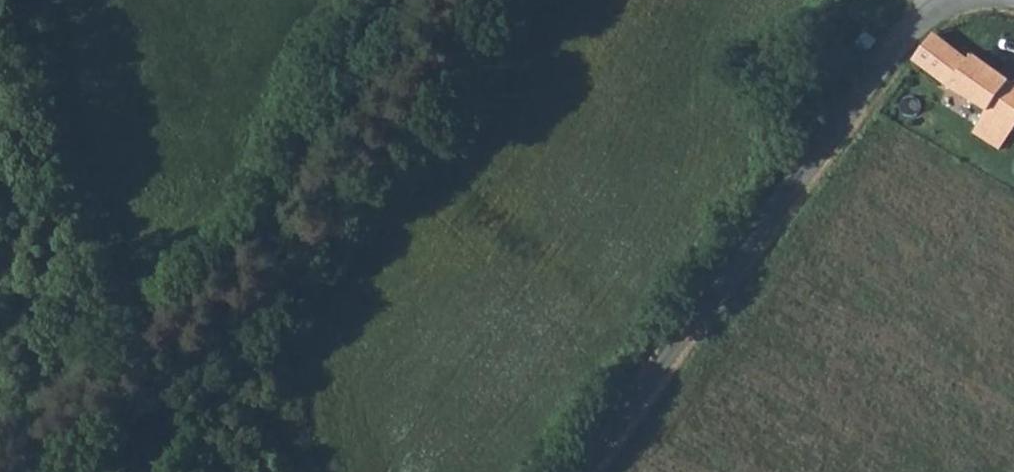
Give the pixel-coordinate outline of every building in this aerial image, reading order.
[(932,34),(913,61),(947,85),(966,58),(932,34)] [(947,85),(986,113),(971,134),(998,153),(1013,130),(1013,85),(969,54),(966,58),(947,85)]
